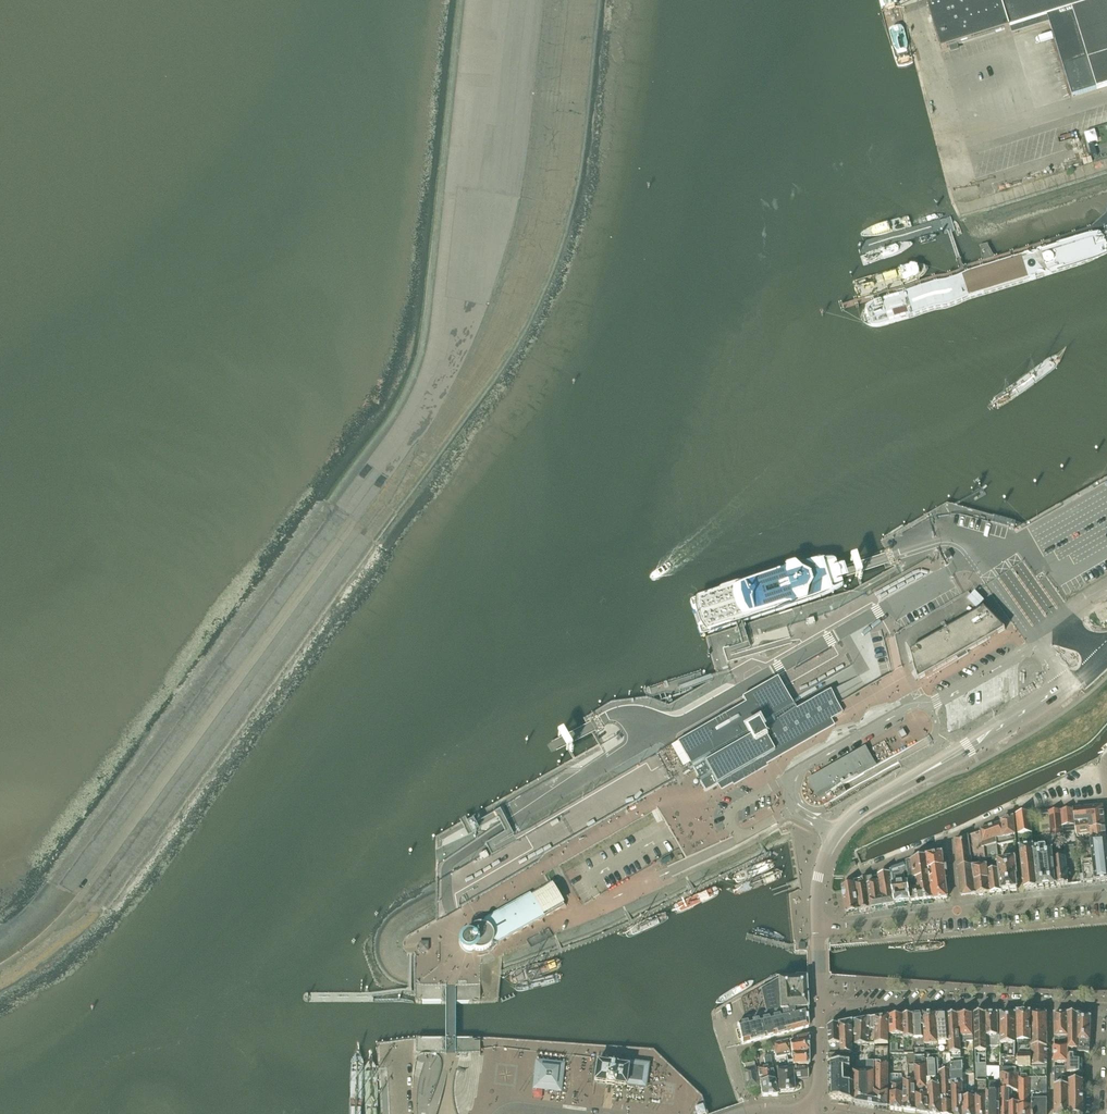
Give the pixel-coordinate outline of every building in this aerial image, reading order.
[(1106,86),(1106,0),(946,0),(928,5),(942,49),(1010,28),(1048,16),(1073,96),(1106,86)] [(913,661),(911,651),(985,609),(969,592),(894,635),(902,667),(902,668),(907,665),(910,663),(913,661)] [(913,661),(918,680),(1006,630),(985,609),(911,651),(913,661)] [(694,771),(706,791),(717,784),(740,772),(743,777),(749,774),(755,770),(752,765),(775,752),(762,730),(796,711),(790,700),(782,686),(780,682),(778,678),(743,698),(746,704),(678,743),(669,748),(671,751),(675,758),(684,773),(693,769),(694,771)] [(831,691),(796,711),(762,730),(775,752),(752,765),(755,770),(749,774),(743,777),(740,772),(717,784),(721,791),(732,784),(733,786),(751,776),(768,766),(767,765),(835,726),(833,723),(831,719),(843,713),(840,709),(838,704),(837,703),(835,700),(831,691)] [(902,731),(899,733),(902,737),(902,739),(908,736),(904,730),(902,731)] [(851,777),(853,780),(859,777),(869,770),(866,765),(863,759),(854,757),(844,763),(843,767),(845,772),(845,771),(849,778),(851,777)] [(841,782),(843,786),(853,780),(851,777),(849,778),(845,771),(845,772),(843,767),(840,769),(838,770),(840,774),(844,781),(841,782)] [(818,792),(821,798),(827,795),(843,786),(841,782),(844,781),(840,774),(838,770),(833,769),(817,778),(815,787),(818,792)] [(1073,809),(1075,822),(1090,821),(1090,827),(1105,826),(1103,806),(1073,809)] [(1075,825),(1075,822),(1073,809),(1062,810),(1063,822),(1063,826),(1075,825)] [(1063,822),(1062,810),(1049,812),(1051,838),(1064,836),(1063,826),(1063,822)] [(1019,835),(1020,848),(1034,847),(1032,833),(1030,813),(1016,815),(1019,835)] [(996,839),(997,845),(1004,843),(1004,844),(1017,841),(1014,818),(1002,822),(1004,838),(996,839)] [(1090,821),(1075,822),(1075,825),(1077,835),(1090,833),(1091,841),(1106,839),(1105,826),(1090,827),(1090,821)] [(998,858),(997,845),(996,839),(1004,838),(1002,822),(980,830),(981,833),(983,848),(985,847),(987,860),(998,858)] [(976,894),(991,893),(988,871),(987,860),(985,847),(983,848),(981,833),(969,836),(972,858),(983,856),(984,866),(973,867),(976,894)] [(976,894),(973,867),(972,858),(969,836),(955,841),(959,868),(962,896),(976,894)] [(1083,875),(1080,875),(1081,882),(1086,881),(1087,883),(1093,882),(1094,880),(1095,880),(1095,881),(1106,880),(1106,843),(1106,839),(1091,841),(1093,860),(1082,861),(1083,875)] [(1004,843),(997,845),(998,858),(999,869),(1002,891),(1018,890),(1015,859),(1003,861),(1003,858),(1006,857),(1004,844),(1004,843)] [(1038,888),(1056,886),(1053,857),(1053,851),(1045,852),(1044,849),(1040,849),(1040,846),(1034,847),(1038,888)] [(1053,857),(1056,886),(1069,884),(1067,870),(1070,869),(1068,859),(1075,858),(1074,846),(1065,847),(1066,852),(1058,853),(1059,856),(1053,857)] [(1034,847),(1020,848),(1024,889),(1038,888),(1034,847)] [(927,857),(933,899),(948,898),(945,877),(948,877),(947,866),(944,867),(943,854),(927,857)] [(891,874),(896,904),(910,902),(933,899),(927,857),(907,864),(907,865),(890,871),(891,874)] [(1002,891),(999,869),(988,871),(991,893),(1002,891)] [(885,906),(896,904),(891,874),(880,876),(885,906)] [(871,908),(885,906),(880,876),(873,877),(866,878),(871,908)] [(866,878),(855,880),(859,910),(871,908),(866,878)] [(846,912),(859,910),(855,880),(854,880),(855,884),(842,886),(846,912)] [(472,950),(473,949),(475,950),(476,950),(478,951),(480,951),(482,951),(483,950),(485,950),(487,949),(488,948),(489,948),(490,947),(491,946),(492,944),(493,942),(493,940),(496,939),(498,941),(542,917),(540,914),(561,902),(552,886),(548,888),(484,924),(483,923),(482,923),(480,923),(479,923),(478,923),(476,924),(475,924),(474,925),(473,926),(472,926),(471,927),(470,928),(469,929),(468,931),(467,933),(467,934),(467,935),(466,935),(466,936),(465,937),(464,938),(463,939),(462,940),(462,941),(462,942),(461,943),(462,944),(462,945),(462,946),(463,947),(464,948),(464,949),(465,950),(466,950),(468,950),(469,951),(470,951),(471,950),(472,950)] [(420,943),(420,951),(428,951),(428,942),(420,943)] [(757,1020),(738,1025),(742,1045),(775,1036),(808,1027),(808,1018),(807,993),(806,978),(792,978),(779,979),(779,980),(763,990),(768,1011),(757,1014),(756,1014),(757,1020)] [(1055,1036),(1069,1036),(1069,1014),(1055,1015),(1055,1036)] [(1069,1014),(1069,1036),(1069,1050),(1077,1050),(1078,1050),(1077,1016),(1069,1014)] [(904,1035),(904,1044),(905,1056),(915,1056),(913,1015),(904,1016),(904,1035)] [(925,1046),(923,1015),(913,1015),(915,1056),(926,1055),(925,1046)] [(923,1015),(925,1046),(937,1045),(935,1015),(923,1015)] [(936,1015),(939,1055),(951,1055),(947,1015),(936,1015)] [(951,1059),(958,1059),(961,1059),(961,1058),(961,1049),(959,1015),(947,1015),(951,1055),(951,1059)] [(973,1015),(959,1015),(961,1049),(966,1049),(966,1042),(974,1041),(973,1015)] [(986,1047),(987,1047),(985,1015),(974,1015),(977,1070),(977,1080),(987,1080),(987,1070),(987,1064),(986,1047)] [(998,1015),(985,1015),(987,1047),(1000,1047),(1000,1036),(998,1036),(998,1015)] [(1016,1015),(1001,1015),(1001,1036),(1000,1036),(1000,1047),(1007,1047),(1007,1053),(1001,1053),(1001,1058),(1018,1058),(1018,1054),(1015,1054),(1016,1015)] [(1018,1015),(1018,1054),(1032,1054),(1032,1049),(1031,1036),(1031,1015),(1018,1015)] [(1031,1036),(1047,1035),(1047,1015),(1031,1015),(1031,1036)] [(875,1047),(888,1047),(888,1044),(889,1016),(870,1019),(870,1044),(875,1044),(875,1047)] [(891,1035),(904,1035),(904,1016),(890,1016),(891,1035)] [(1077,1050),(1077,1054),(1086,1054),(1086,1053),(1090,1054),(1090,1047),(1091,1018),(1077,1016),(1078,1050),(1077,1050)] [(855,1022),(855,1042),(854,1042),(854,1054),(857,1054),(857,1052),(862,1052),(862,1049),(866,1049),(866,1044),(870,1044),(870,1019),(855,1022)] [(840,1025),(841,1054),(854,1054),(854,1042),(853,1022),(840,1025)] [(830,1054),(841,1054),(840,1025),(829,1026),(830,1044),(830,1054)] [(792,1055),(808,1053),(809,1035),(797,1038),(798,1041),(791,1043),(792,1055)] [(1047,1035),(1031,1036),(1032,1049),(1047,1048),(1047,1047),(1047,1035)] [(790,1051),(788,1041),(773,1044),(775,1054),(790,1051)] [(905,1056),(904,1044),(890,1044),(890,1056),(905,1056)] [(874,1105),(888,1108),(889,1070),(888,1064),(888,1047),(875,1047),(875,1063),(875,1070),(874,1105)] [(1055,1047),(1054,1063),(1068,1063),(1069,1057),(1069,1047),(1055,1047)] [(1032,1049),(1032,1054),(1032,1057),(1048,1056),(1048,1055),(1047,1048),(1032,1049)] [(792,1066),(807,1066),(807,1065),(809,1065),(808,1053),(792,1055),(793,1059),(788,1059),(789,1066),(792,1066)] [(841,1054),(830,1054),(829,1054),(829,1064),(853,1063),(854,1063),(854,1054),(841,1054)] [(1018,1096),(1019,1067),(1032,1067),(1032,1057),(1032,1054),(1018,1054),(1018,1058),(1001,1058),(1002,1070),(1001,1088),(1001,1113),(1010,1113),(1010,1103),(1010,1096),(1018,1096)] [(1085,1063),(1086,1054),(1077,1054),(1077,1057),(1069,1057),(1068,1063),(1068,1067),(1068,1074),(1069,1074),(1083,1074),(1083,1062),(1085,1063)] [(915,1066),(916,1090),(925,1090),(922,1094),(916,1094),(917,1112),(929,1113),(930,1113),(926,1055),(915,1056),(915,1066)] [(939,1055),(926,1055),(930,1113),(942,1113),(940,1071),(939,1055)] [(1048,1056),(1032,1057),(1032,1067),(1047,1067),(1048,1067),(1048,1056)] [(778,1096),(773,1069),(770,1057),(764,1058),(766,1067),(758,1068),(758,1070),(762,1096),(778,1096)] [(961,1058),(961,1059),(958,1059),(958,1063),(951,1063),(951,1069),(954,1113),(963,1113),(962,1085),(962,1083),(963,1083),(963,1071),(962,1058),(961,1058)] [(537,1061),(534,1088),(560,1090),(563,1064),(537,1061)] [(597,1063),(595,1082),(606,1083),(606,1085),(614,1086),(614,1084),(625,1086),(626,1084),(645,1086),(648,1064),(626,1062),(625,1067),(597,1063)] [(759,1087),(756,1070),(754,1063),(744,1064),(745,1069),(743,1069),(747,1089),(759,1087)] [(854,1102),(854,1072),(853,1063),(829,1064),(830,1099),(854,1102)] [(854,1102),(874,1105),(875,1070),(875,1063),(868,1063),(868,1070),(872,1071),(872,1072),(854,1072),(854,1102)] [(792,1069),(793,1079),(808,1078),(807,1066),(792,1066),(792,1069)] [(915,1066),(908,1066),(908,1070),(909,1081),(904,1081),(904,1110),(917,1112),(916,1094),(916,1090),(915,1066)] [(1018,1113),(1032,1113),(1032,1094),(1032,1067),(1019,1067),(1018,1096),(1018,1103),(1018,1113)] [(1032,1067),(1032,1094),(1047,1094),(1047,1067),(1032,1067)] [(1068,1074),(1068,1067),(1054,1067),(1054,1086),(1054,1098),(1055,1113),(1069,1113),(1068,1074)] [(795,1091),(793,1079),(792,1069),(777,1070),(779,1092),(795,1091)] [(951,1069),(940,1071),(942,1113),(954,1113),(951,1069)] [(890,1108),(904,1110),(904,1081),(902,1074),(890,1074),(890,1108)] [(1069,1113),(1083,1113),(1083,1074),(1069,1074),(1068,1074),(1069,1113)] [(988,1113),(1001,1113),(1001,1088),(1001,1080),(987,1080),(987,1090),(988,1113)] [(987,1090),(987,1081),(977,1081),(977,1096),(978,1113),(988,1113),(987,1090)] [(962,1085),(963,1113),(976,1113),(975,1098),(971,1098),(971,1092),(966,1092),(966,1085),(962,1085)] [(1032,1094),(1032,1113),(1047,1113),(1047,1094),(1032,1094)] [(704,1105),(697,1108),(699,1113),(706,1111),(704,1105)]
